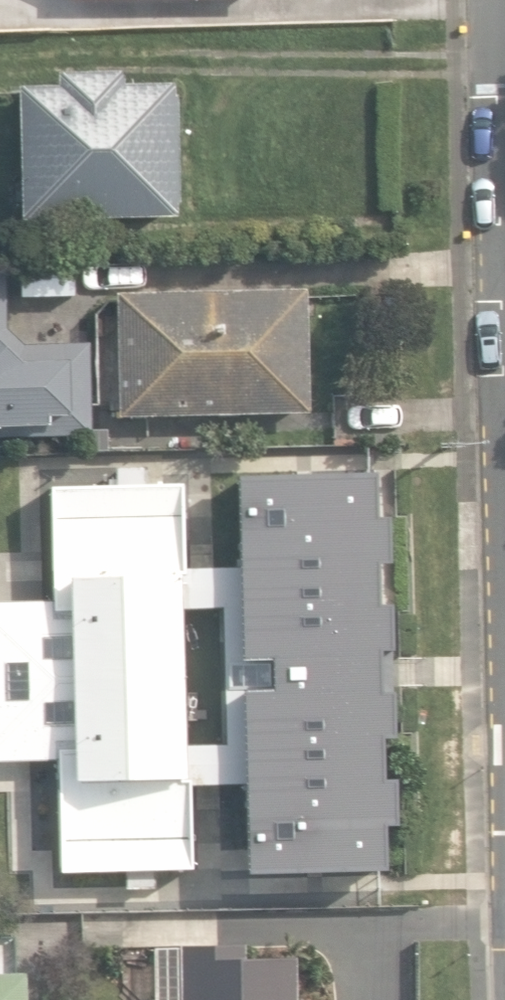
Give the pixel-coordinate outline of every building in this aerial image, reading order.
[(20,86),(22,220),(178,218),(176,84),(126,85),(125,70),(60,71),(60,85),(20,86)] [(37,427),(37,439),(97,436),(93,341),(30,343),(12,325),(9,263),(0,263),(0,429),(37,427)] [(305,288),(116,293),(119,415),(309,411),(305,288)] [(186,570),(184,486),(147,486),(146,470),(117,470),(117,487),(52,488),(53,602),(0,603),(0,763),(57,761),(61,875),(193,871),(191,788),(191,781),(188,781),(187,745),(183,610),(181,577),(186,570)] [(246,786),(248,876),(387,875),(386,829),(396,829),(396,781),(384,782),(383,742),(394,742),(394,696),(382,695),(382,654),(392,655),(391,608),(379,608),(378,568),(390,567),(389,520),(377,521),(375,474),(367,474),(367,470),(315,471),(314,477),(238,479),(239,560),(241,664),(273,662),(273,693),(243,694),(246,786)] [(191,788),(246,786),(243,694),(273,693),(273,662),(241,664),(239,560),(236,560),(236,569),(186,570),(186,577),(181,577),(183,610),(221,609),(224,744),(187,745),(188,781),(191,781),(191,788)] [(25,971),(13,972),(13,936),(0,936),(0,999),(25,999),(25,971)] [(297,951),(245,952),(245,940),(181,941),(182,999),(298,999),(297,951)]
